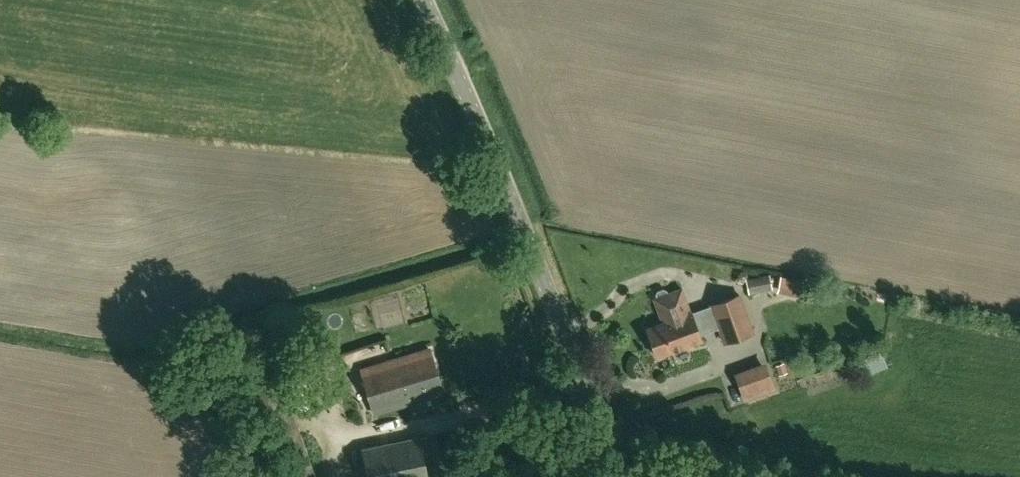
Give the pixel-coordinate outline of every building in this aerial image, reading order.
[(748,294),(772,288),(769,273),(745,279),(748,294)] [(780,275),(777,293),(799,297),(803,280),(780,275)] [(662,322),(690,312),(681,287),(667,292),(666,289),(663,288),(657,290),(655,293),(657,296),(653,298),(662,322)] [(691,311),(690,312),(662,322),(646,328),(656,356),(702,339),(698,329),(717,322),(725,342),(753,331),(739,294),(711,304),(713,309),(693,316),(691,311)] [(398,382),(405,404),(443,392),(430,348),(361,370),(368,391),(398,382)] [(375,413),(405,404),(398,382),(368,391),(375,413)] [(420,435),(361,448),(367,476),(429,476),(420,435)]
